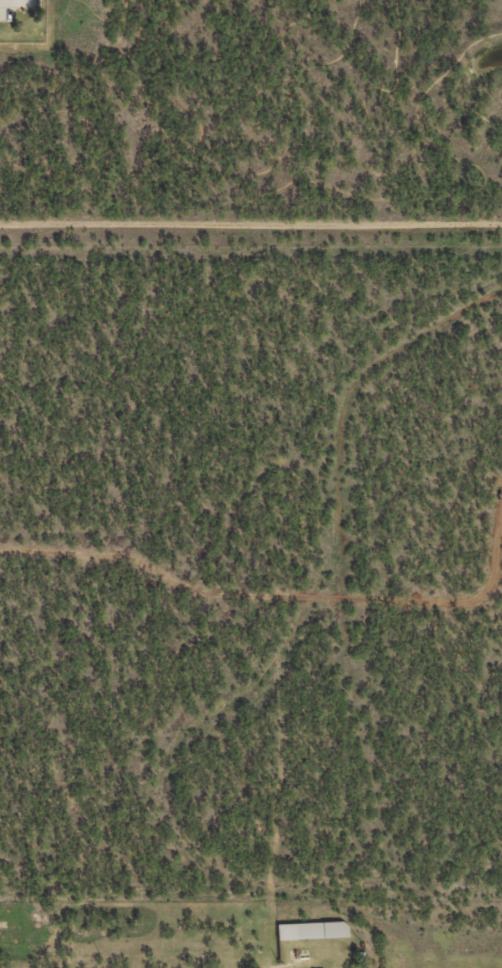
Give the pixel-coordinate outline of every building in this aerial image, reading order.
[(278,940),(347,938),(346,922),(277,924),(278,940)]
